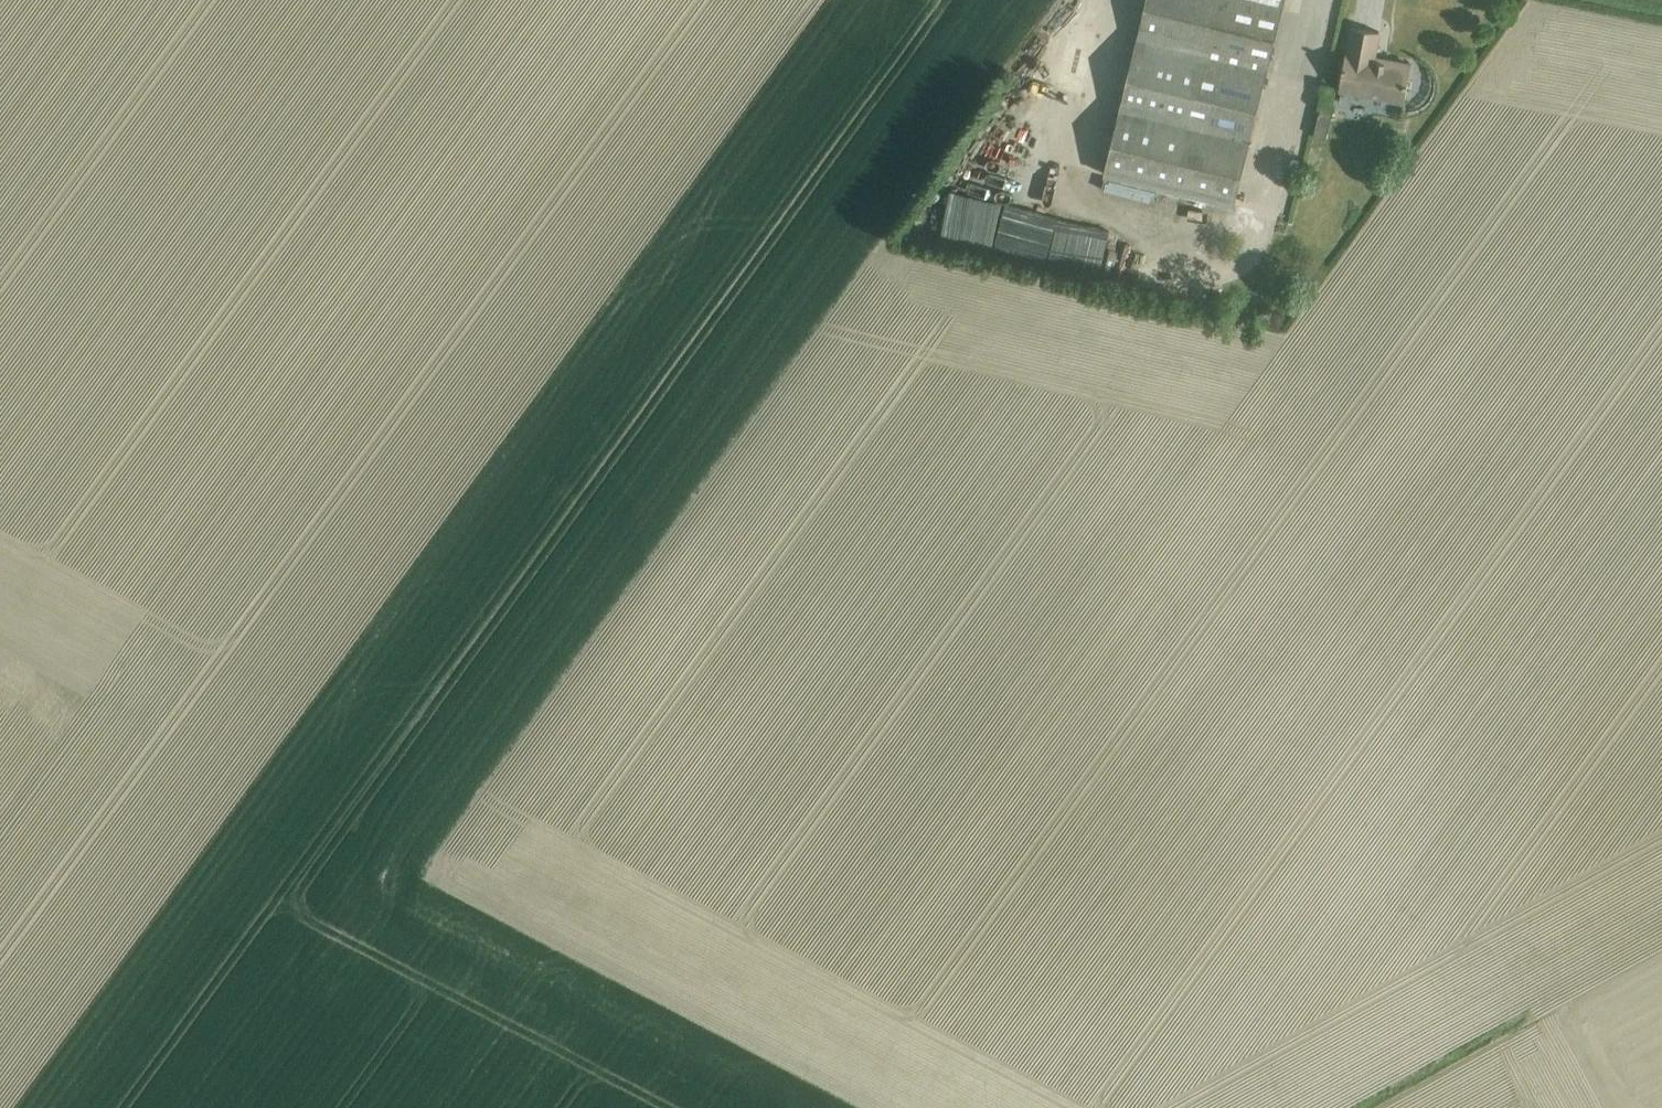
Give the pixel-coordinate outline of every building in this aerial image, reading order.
[(1107,175),(1235,206),(1284,0),(1149,0),(1107,175)] [(1347,53),(1340,89),(1406,102),(1413,65),(1375,57),(1380,31),(1355,26),(1350,53),(1347,53)]
